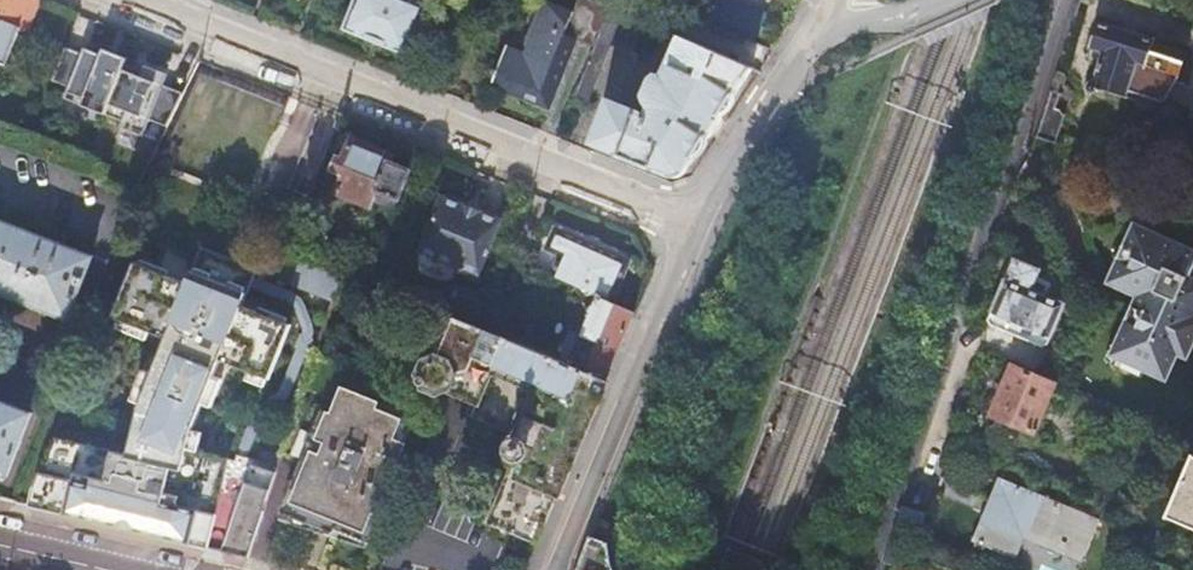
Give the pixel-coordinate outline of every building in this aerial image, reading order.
[(5,63),(20,28),(27,31),(40,0),(0,0),(0,61),(5,63)] [(349,28),(408,51),(428,0),(360,0),(349,28)] [(613,5),(601,0),(579,0),(575,10),(548,0),(547,0),(526,51),(509,44),(499,66),(495,68),(493,72),(496,76),(491,87),(493,87),(495,84),(550,106),(579,36),(598,44),(613,5)] [(639,51),(651,22),(613,5),(598,44),(578,93),(591,98),(613,41),(639,51)] [(1165,105),(1180,79),(1187,54),(1155,45),(1155,42),(1097,25),(1089,49),(1104,53),(1094,87),(1093,89),(1138,103),(1161,111),(1163,105),(1165,105)] [(718,122),(755,67),(684,36),(665,77),(661,75),(656,79),(647,93),(649,100),(655,103),(650,114),(614,100),(595,144),(675,176),(687,170),(718,122)] [(54,82),(68,88),(83,50),(69,45),(54,82)] [(1066,75),(1058,72),(1037,138),(1057,145),(1067,116),(1063,111),(1059,109),(1069,78),(1066,75)] [(1158,110),(1138,103),(1136,109),(1156,116),(1158,110)] [(390,211),(393,213),(411,170),(389,161),(392,155),(351,138),(344,156),(336,158),(333,166),(338,170),(344,173),(337,190),(376,206),(376,207),(376,208),(376,209),(376,210),(377,211),(377,212),(378,213),(379,214),(380,214),(380,215),(381,215),(382,215),(383,215),(384,215),(385,215),(386,215),(387,215),(387,214),(388,214),(388,213),(389,213),(389,212),(390,212),(390,211)] [(95,254),(108,259),(132,199),(132,197),(126,183),(115,179),(0,139),(0,218),(95,254)] [(476,278),(501,218),(466,204),(463,197),(449,191),(441,194),(420,249),(455,263),(459,271),(476,278)] [(0,218),(0,289),(71,316),(95,254),(0,218)] [(1114,273),(1138,283),(1134,292),(1140,295),(1123,333),(1130,336),(1120,357),(1147,369),(1166,378),(1178,352),(1187,356),(1192,343),(1192,279),(1187,277),(1192,263),(1192,251),(1136,225),(1114,273)] [(596,293),(612,299),(630,258),(555,226),(546,247),(560,253),(552,274),(596,293)] [(343,269),(290,247),(280,271),(293,276),(292,281),(334,297),(343,269)] [(1014,258),(990,320),(992,326),(1042,346),(1048,344),(1064,303),(1032,290),(1040,269),(1014,258)] [(33,488),(29,503),(169,536),(206,544),(221,548),(231,550),(247,554),(274,472),(250,465),(227,456),(194,448),(185,445),(189,427),(190,423),(192,423),(200,404),(212,374),(219,358),(248,369),(266,377),(267,377),(289,323),(240,304),(249,280),(235,275),(231,285),(190,269),(185,281),(133,261),(112,315),(116,317),(142,327),(165,336),(151,371),(139,401),(139,402),(126,451),(53,436),(33,488)] [(1138,283),(1114,273),(1110,282),(1134,292),(1138,283)] [(606,377),(635,309),(612,299),(596,293),(580,331),(576,330),(576,332),(574,331),(572,332),(570,332),(563,351),(564,351),(564,353),(565,354),(566,355),(566,356),(570,357),(568,361),(606,377)] [(589,418),(606,377),(568,361),(505,336),(478,325),(458,316),(453,329),(446,327),(441,340),(447,343),(441,358),(444,360),(451,377),(449,379),(481,393),(481,395),(529,415),(520,437),(519,437),(518,437),(517,437),(516,437),(516,438),(515,438),(514,438),(514,439),(513,439),(513,440),(512,440),(512,441),(512,442),(511,442),(511,443),(511,444),(511,445),(511,446),(511,447),(511,448),(512,448),(512,449),(512,450),(513,450),(513,451),(514,451),(514,452),(515,452),(516,453),(489,520),(537,540),(573,456),(589,418)] [(142,327),(116,317),(112,325),(138,335),(142,327)] [(1130,336),(1123,333),(1119,331),(1105,360),(1143,377),(1147,369),(1120,357),(1130,336)] [(1055,384),(1015,367),(995,414),(1035,431),(1055,384)] [(139,401),(151,371),(144,368),(132,398),(139,401)] [(262,385),(266,377),(248,369),(245,378),(262,385)] [(221,377),(212,374),(200,404),(208,407),(221,377)] [(317,428),(293,418),(282,451),(302,459),(293,480),(301,483),(289,512),(315,523),(318,518),(359,535),(371,505),(379,509),(388,487),(385,485),(411,421),(389,413),(391,406),(343,387),(332,414),(324,411),(317,428)] [(9,474),(33,411),(0,398),(0,471),(9,474)] [(198,429),(189,427),(185,445),(194,448),(198,429)] [(1166,518),(1170,519),(1170,517),(1192,527),(1192,457),(1166,518)] [(1024,536),(1083,560),(1100,519),(1001,478),(974,540),(1015,558),(1024,536)] [(611,559),(610,543),(593,537),(580,569),(614,569),(611,559)] [(902,550),(890,545),(885,561),(896,566),(902,550)]
